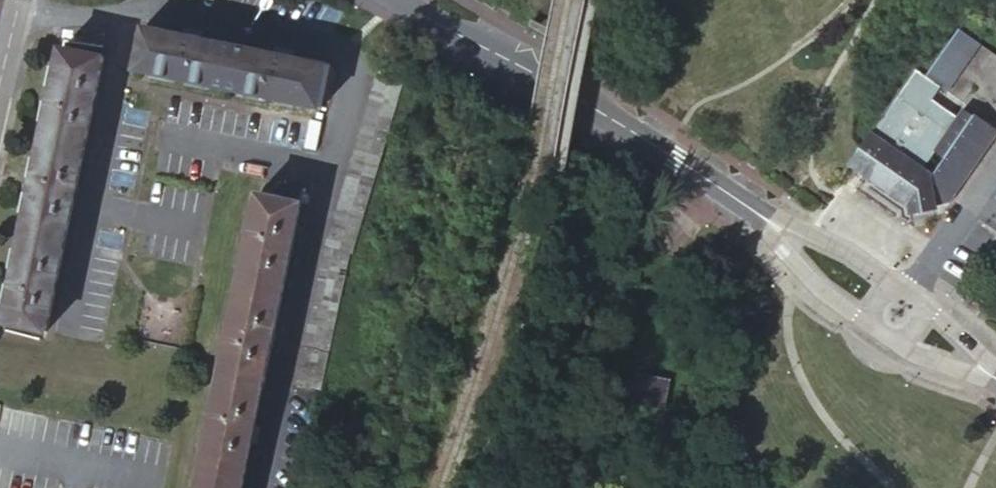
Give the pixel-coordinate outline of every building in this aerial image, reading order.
[(146,24),(137,68),(319,106),(329,63),(146,24)] [(909,69),(844,160),(907,204),(908,209),(923,205),(944,200),(988,138),(969,125),(975,117),(934,87),(941,75),(949,81),(976,43),(953,27),(919,74),(909,69)] [(63,45),(4,326),(45,335),(104,54),(63,45)] [(318,389),(346,265),(346,263),(351,240),(353,233),(360,211),(400,82),(377,74),(339,197),(330,226),(325,243),(315,290),(295,384),(318,389)] [(969,125),(988,138),(995,127),(977,114),(975,117),(969,125)] [(196,487),(238,487),(296,206),(256,198),(196,487)] [(670,378),(643,376),(641,405),(670,406),(670,378)]
